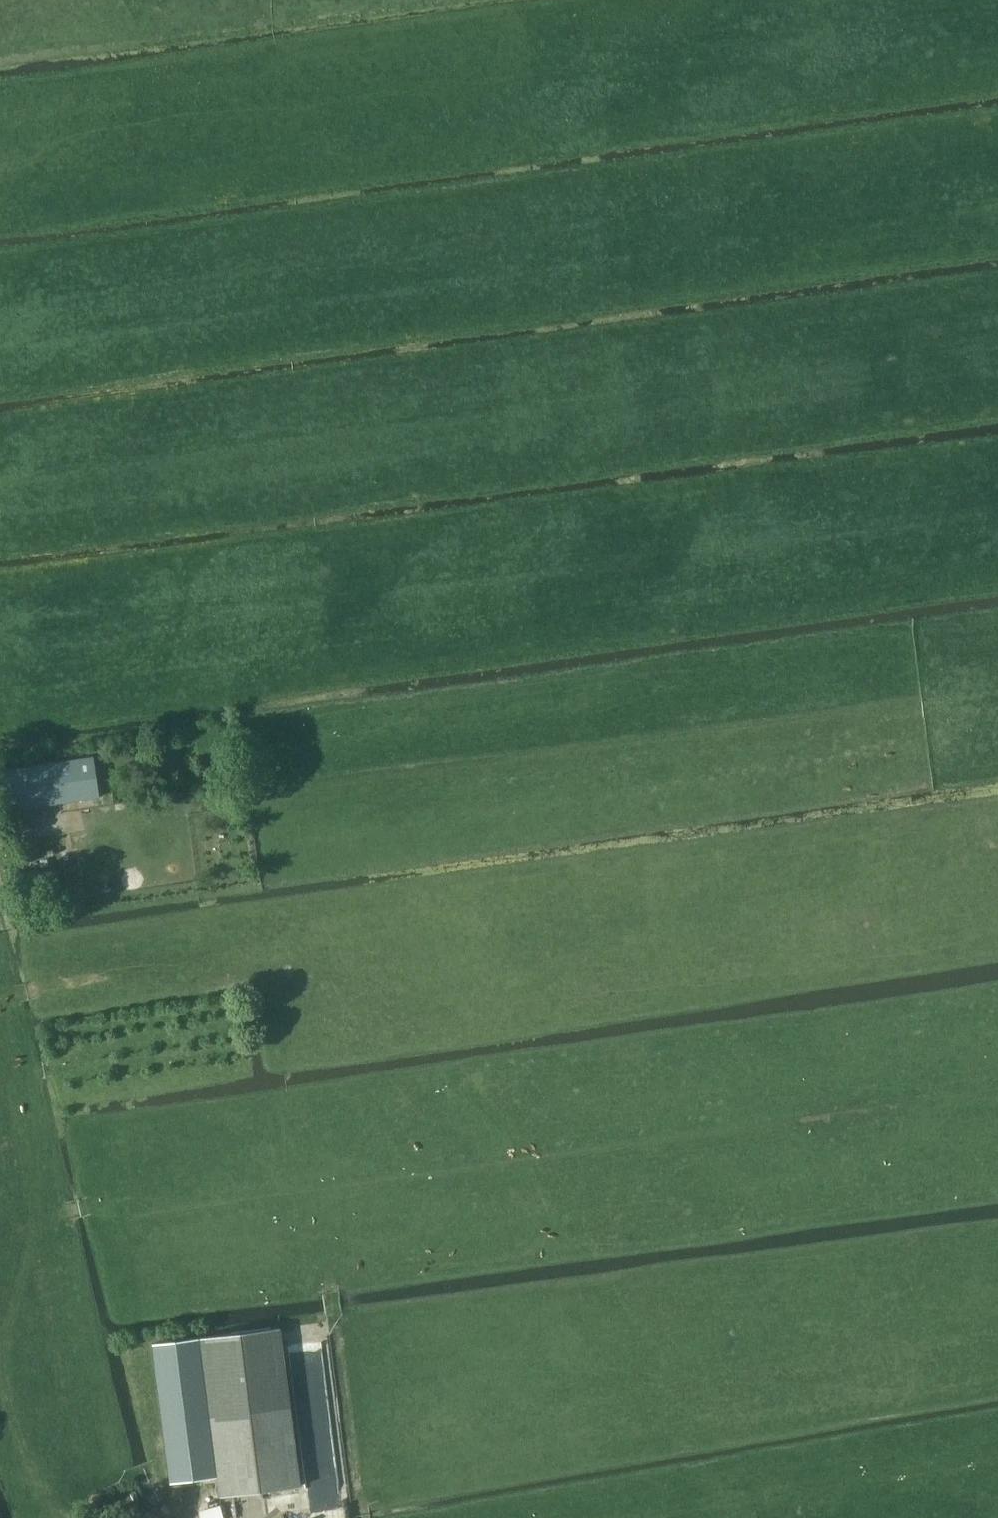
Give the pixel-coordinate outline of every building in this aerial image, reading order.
[(10,805),(101,796),(97,754),(6,763),(10,805)] [(200,1338),(153,1344),(171,1483),(218,1477),(221,1497),(300,1486),(280,1328),(200,1338)] [(199,1511),(200,1517),(224,1517),(221,1506),(199,1511)]
